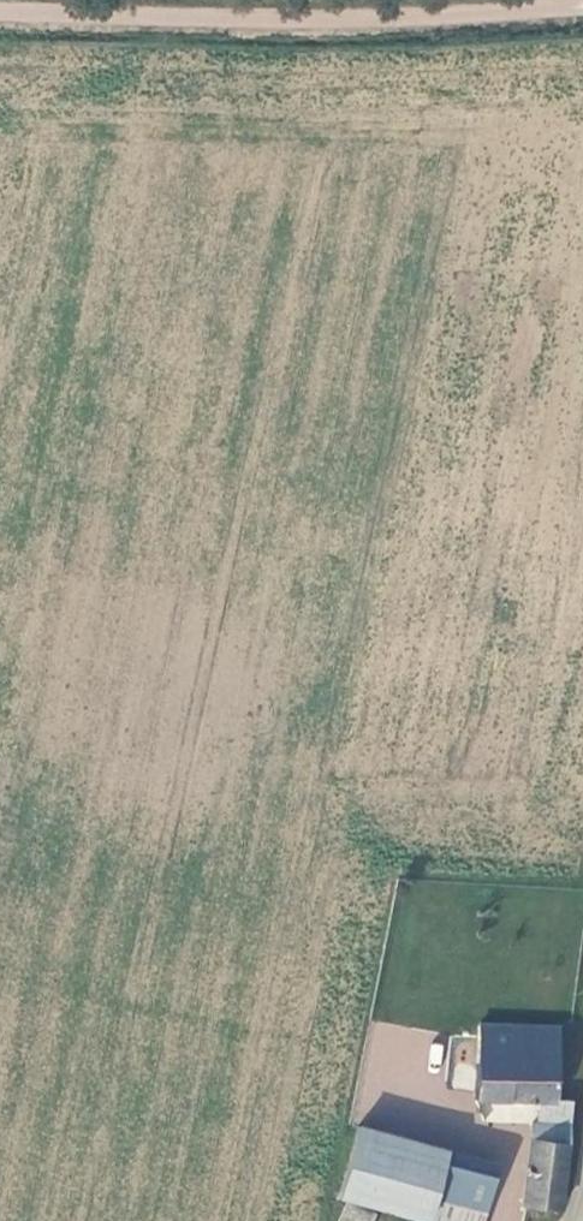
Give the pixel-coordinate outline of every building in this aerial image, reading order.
[(521,1204),(559,1208),(571,1105),(554,1100),(561,1027),(480,1025),(480,1038),(464,1039),(464,1063),(477,1064),(476,1101),(533,1100),(533,1118),(530,1118),(521,1204)] [(359,1128),(342,1192),(426,1220),(480,1220),(497,1163),(359,1128)] [(339,1220),(362,1220),(367,1209),(348,1200),(339,1220)]
